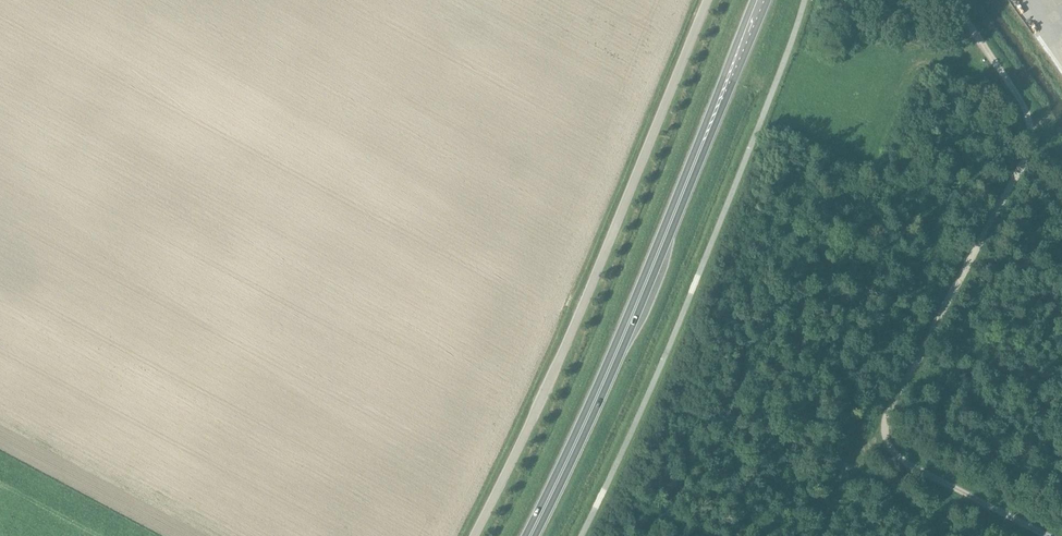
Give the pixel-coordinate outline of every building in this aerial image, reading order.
[(1045,3),(1039,5),(1043,20),(1050,18),(1045,3)]
